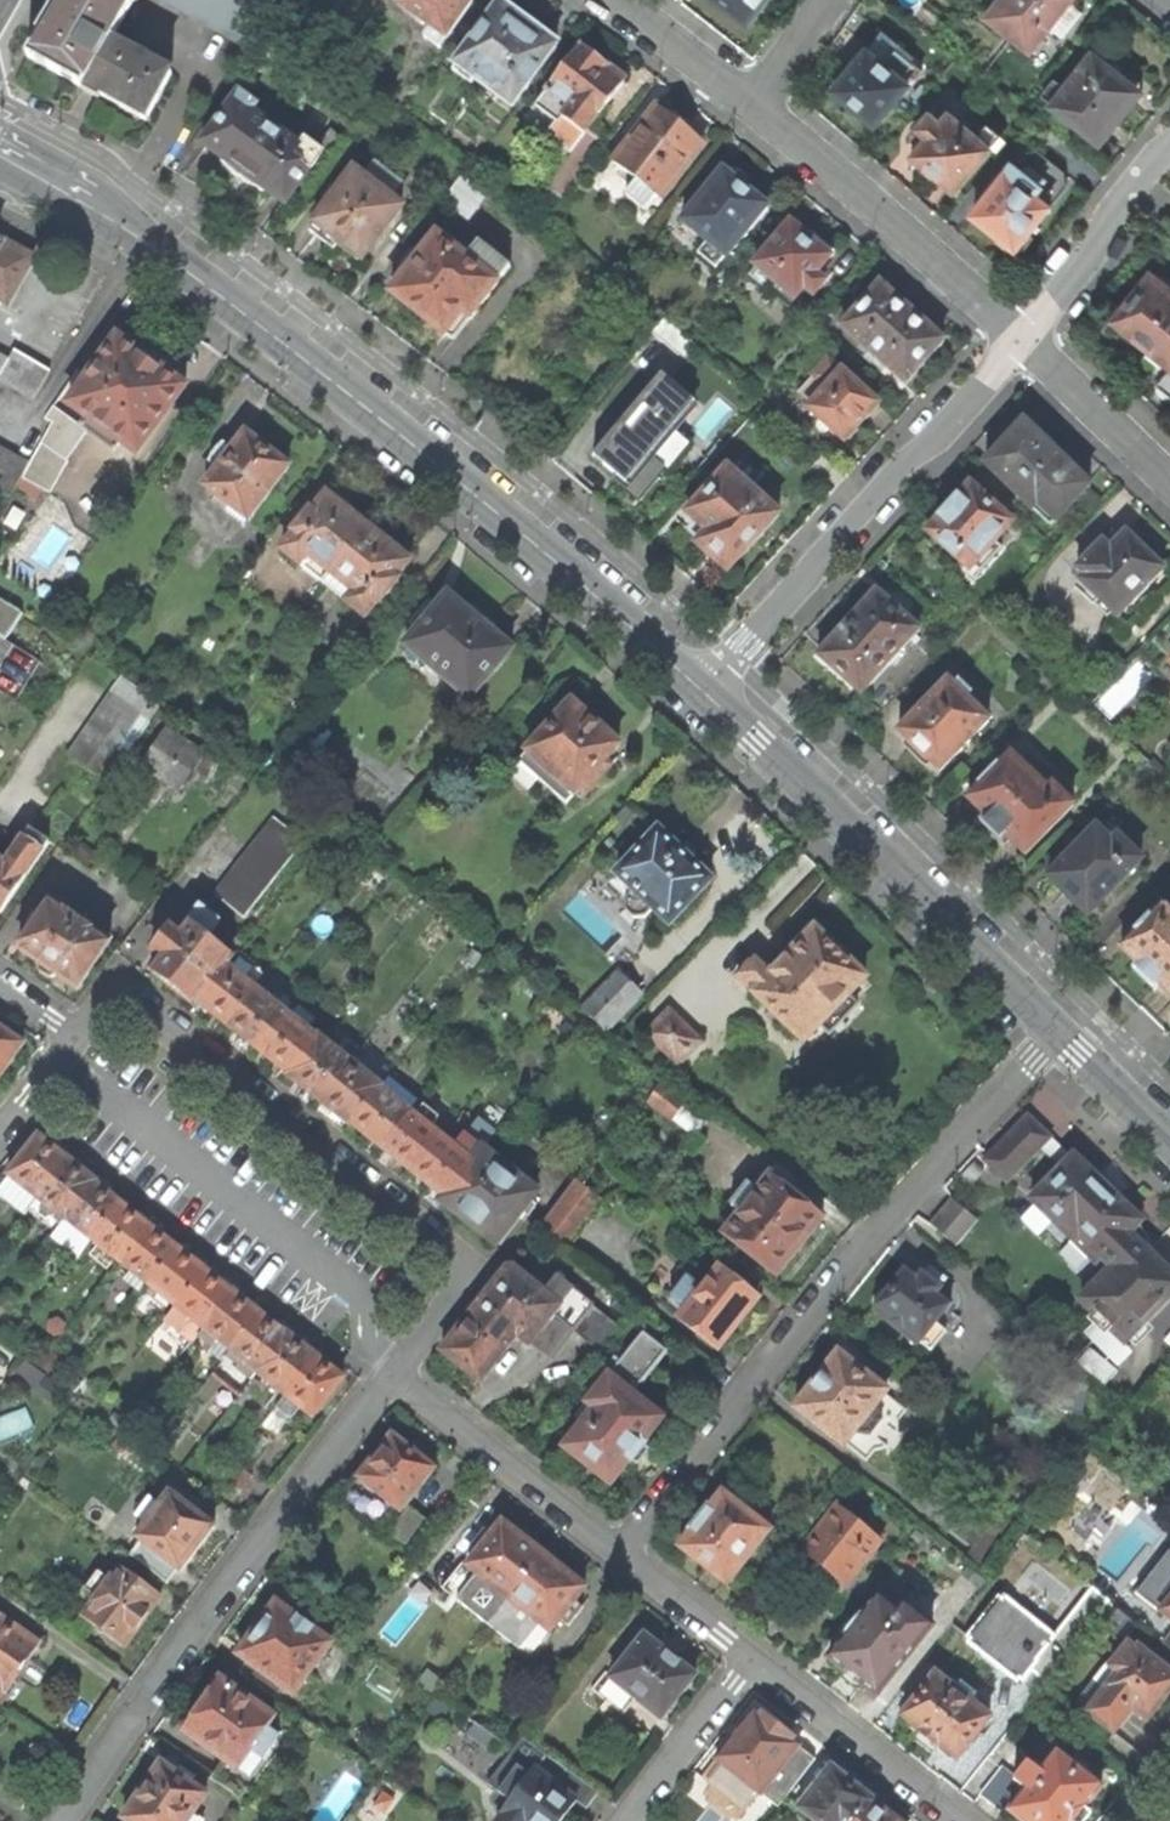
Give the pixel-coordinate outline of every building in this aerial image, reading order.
[(107,45),(132,3),(126,0),(62,0),(47,25),(29,57),(83,87),(84,85),(107,45)] [(397,6),(431,29),(423,40),(439,50),(472,0),(401,0),(397,6)] [(724,3),(751,22),(767,0),(720,0),(724,3)] [(999,4),(1000,5),(1018,18),(1008,31),(1007,31),(1032,50),(1051,25),(1063,35),(1082,11),(1070,1),(1071,0),(1002,0),(999,4)] [(523,21),(500,4),(454,65),(511,106),(555,44),(523,21)] [(991,18),(1008,31),(1018,18),(1000,5),(991,18)] [(121,52),(107,45),(84,85),(122,105),(147,119),(172,74),(124,47),(121,52)] [(571,152),(588,130),(626,81),(604,64),(582,47),(527,117),(571,152)] [(878,126),(923,72),(899,50),(887,63),(870,49),(855,68),(846,79),(838,80),(833,89),(839,99),(846,98),(878,126)] [(1056,79),(1044,93),(1055,102),(1054,104),(1103,142),(1126,113),(1144,90),(1095,52),(1067,88),(1056,79)] [(285,205),(322,154),(306,142),(303,147),(255,112),(255,110),(257,106),(240,93),(203,144),(222,158),(222,163),(234,175),(240,179),(249,186),(264,193),(267,191),(285,205)] [(639,182),(657,195),(661,199),(705,144),(683,126),(660,108),(616,163),(639,182)] [(959,189),(1004,136),(989,124),(979,136),(952,114),(943,122),(934,115),(922,130),(931,138),(912,161),(922,169),(934,179),(939,174),(959,189)] [(337,156),(348,140),(335,131),(323,147),(337,156)] [(364,260),(405,208),(389,197),(401,182),(378,166),(368,180),(355,170),(309,230),(326,244),(337,252),(343,244),(364,260)] [(1020,244),(1051,207),(1038,196),(1044,190),(1042,187),(1047,180),(1033,168),(1026,174),(1016,166),(974,214),(991,228),(1009,244),(1020,244)] [(729,176),(724,171),(683,221),(708,243),(699,255),(716,269),(726,257),(728,259),(769,208),(754,195),(745,188),(746,182),(744,177),(740,173),(735,173),(729,176)] [(469,225),(487,199),(462,181),(444,206),(469,225)] [(649,205),(657,195),(639,182),(631,191),(649,205)] [(810,240),(792,225),(755,266),(795,299),(805,288),(815,296),(825,284),(816,274),(834,253),(823,243),(813,235),(810,240)] [(475,313),(512,265),(483,242),(477,249),(462,239),(455,248),(439,235),(421,257),(414,251),(403,265),(411,270),(393,293),(408,305),(424,317),(423,319),(444,335),(467,306),(475,313)] [(6,303),(31,257),(0,240),(0,300),(6,303)] [(1152,274),(1117,318),(1143,339),(1155,349),(1147,360),(1165,374),(1158,385),(1169,395),(1169,288),(1152,274)] [(920,367),(943,342),(881,285),(842,327),(905,384),(920,367)] [(32,397),(65,337),(27,317),(6,355),(0,351),(0,380),(32,397)] [(683,359),(694,345),(664,320),(653,333),(683,359)] [(84,414),(77,423),(84,428),(113,449),(119,441),(135,452),(182,387),(163,373),(169,364),(154,353),(142,344),(135,353),(115,338),(68,402),(84,414)] [(866,418),(878,405),(829,360),(813,377),(826,390),(810,408),(844,441),(855,430),(857,431),(862,426),(867,420),(866,418)] [(607,469),(617,476),(627,485),(650,457),(666,437),(663,434),(667,429),(671,432),(695,403),(660,374),(592,456),(607,469)] [(20,476),(48,491),(84,428),(77,423),(52,404),(42,418),(50,423),(27,463),(20,476)] [(1056,456),(1025,426),(987,466),(1031,509),(1037,503),(1056,522),(1088,488),(1070,471),(1072,466),(1066,460),(1060,454),(1056,456)] [(231,447),(216,467),(202,485),(247,519),(289,465),(264,446),(244,431),(231,447)] [(208,461),(216,467),(231,447),(224,441),(208,461)] [(8,499),(20,476),(27,463),(0,449),(0,494),(8,499)] [(627,485),(617,476),(612,482),(639,504),(667,470),(650,457),(627,485)] [(743,460),(730,473),(750,492),(763,478),(743,460)] [(726,573),(777,517),(750,492),(730,473),(727,470),(686,513),(699,526),(691,535),(700,543),(697,546),(709,557),(726,573)] [(991,546),(1011,523),(971,486),(959,499),(952,506),(943,506),(936,514),(936,525),(943,531),(935,540),(964,567),(970,563),(979,572),(998,552),(991,546)] [(311,513),(309,511),(289,532),(293,535),(280,551),(321,585),(366,527),(349,513),(352,509),(340,500),(331,493),(327,500),(325,497),(311,513)] [(388,545),(366,527),(321,585),(364,621),(410,564),(407,561),(411,556),(402,548),(392,541),(388,545)] [(1111,536),(1077,569),(1086,578),(1081,583),(1125,627),(1169,579),(1169,577),(1163,570),(1166,567),(1165,559),(1158,553),(1152,547),(1146,547),(1143,550),(1126,533),(1118,541),(1111,536)] [(449,593),(432,612),(424,606),(413,618),(421,624),(406,643),(468,699),(510,648),(490,631),(496,623),(485,613),(474,603),(467,610),(449,593)] [(859,694),(916,631),(876,594),(843,628),(817,657),(859,694)] [(3,644),(20,616),(0,604),(0,642),(3,644)] [(1169,658),(1169,624),(1153,642),(1169,658)] [(152,697),(122,676),(68,753),(98,774),(152,697)] [(940,773),(989,723),(949,682),(899,732),(923,756),(940,773)] [(566,706),(557,702),(551,710),(554,720),(517,761),(566,803),(579,789),(585,794),(611,767),(604,759),(617,744),(591,722),(570,703),(566,706)] [(213,759),(167,728),(141,765),(179,792),(195,769),(204,774),(213,759)] [(1027,854),(1074,805),(1054,787),(1049,791),(1012,757),(1002,768),(999,768),(983,784),(983,787),(970,800),(987,817),(983,822),(994,833),(1003,842),(1008,837),(1027,854)] [(302,843),(271,818),(211,895),(242,919),(302,843)] [(1088,915),(1141,860),(1120,839),(1117,838),(1101,825),(1051,875),(1064,889),(1065,893),(1076,903),(1088,915)] [(49,842),(28,827),(5,860),(0,857),(0,912),(49,842)] [(682,856),(656,832),(608,884),(626,900),(626,913),(633,917),(643,918),(651,909),(669,927),(710,882),(682,856)] [(76,988),(109,941),(82,921),(68,911),(52,900),(19,948),(38,961),(37,963),(38,968),(41,973),(47,976),(53,977),(56,974),(76,988)] [(1164,905),(1122,948),(1139,965),(1134,970),(1145,982),(1154,990),(1159,985),(1169,996),(1169,911),(1164,905)] [(71,907),(68,911),(82,921),(86,916),(71,907)] [(189,921),(208,936),(219,922),(200,907),(189,921)] [(225,966),(233,956),(220,946),(208,936),(189,921),(181,931),(172,924),(151,950),(161,958),(150,971),(170,987),(193,1006),(196,1003),(225,966)] [(804,1044),(865,980),(835,951),(814,931),(772,973),(756,957),(736,975),(752,991),(753,995),(804,1044)] [(220,946),(233,956),(240,947),(227,937),(220,946)] [(256,991),(225,966),(196,1003),(210,1015),(227,1028),(256,991)] [(609,1033),(644,997),(621,974),(586,1011),(609,1033)] [(287,1015),(256,991),(227,1028),(242,1040),(257,1052),(287,1015)] [(701,1043),(668,1011),(645,1034),(679,1067),(701,1043)] [(318,1040),(287,1015),(257,1052),(269,1062),(288,1077),(318,1040)] [(21,1044),(1,1031),(0,1030),(0,1077),(21,1044)] [(319,1039),(318,1040),(288,1077),(288,1078),(303,1090),(318,1102),(350,1063),(319,1039)] [(381,1088),(350,1063),(318,1102),(332,1113),(349,1127),(350,1126),(379,1090),(381,1088)] [(410,1114),(379,1090),(350,1126),(366,1138),(381,1150),(410,1114)] [(703,1126),(660,1092),(648,1105),(692,1140),(703,1126)] [(440,1138),(410,1114),(381,1150),(398,1163),(411,1174),(440,1138)] [(1038,1148),(1061,1170),(1031,1202),(1072,1241),(1079,1236),(1103,1258),(1102,1261),(1111,1271),(1080,1303),(1122,1344),(1169,1298),(1169,1279),(1161,1271),(1146,1257),(1141,1262),(1123,1245),(1122,1241),(1140,1223),(1126,1209),(1125,1203),(1118,1189),(1104,1178),(1090,1174),(1073,1159),(1072,1160),(1027,1116),(984,1161),(1005,1182),(1038,1148)] [(472,1164),(440,1138),(411,1174),(427,1186),(443,1199),(472,1164)] [(8,1177),(35,1198),(64,1160),(52,1151),(38,1139),(8,1177)] [(482,1151),(472,1164),(443,1199),(440,1203),(463,1222),(495,1247),(536,1195),(482,1151)] [(35,1198),(37,1199),(51,1210),(65,1221),(94,1183),(80,1172),(64,1160),(35,1198)] [(759,1193),(750,1186),(731,1209),(740,1216),(724,1236),(777,1278),(799,1250),(823,1219),(800,1201),(800,1198),(788,1189),(785,1189),(771,1178),(759,1193)] [(28,1211),(37,1199),(35,1198),(9,1180),(0,1191),(0,1197),(24,1216),(28,1211)] [(92,1242),(122,1205),(107,1193),(94,1183),(65,1221),(92,1242)] [(590,1220),(601,1205),(573,1183),(562,1198),(590,1220)] [(562,1198),(549,1215),(577,1236),(590,1220),(562,1198)] [(51,1210),(37,1199),(28,1211),(42,1221),(51,1210)] [(955,1247),(974,1222),(952,1201),(930,1226),(955,1247)] [(137,1217),(122,1205),(92,1242),(121,1265),(150,1228),(137,1217)] [(566,1251),(577,1236),(549,1215),(538,1229),(566,1251)] [(92,1242),(65,1221),(51,1237),(78,1259),(92,1242)] [(162,1237),(150,1228),(121,1265),(148,1286),(177,1249),(162,1237)] [(177,1249),(148,1286),(175,1307),(204,1270),(191,1260),(177,1249)] [(600,1354),(619,1330),(550,1276),(538,1291),(509,1268),(463,1327),(442,1353),(480,1383),(517,1336),(531,1347),(553,1319),(600,1354)] [(175,1307),(202,1329),(232,1292),(218,1282),(204,1270),(175,1307)] [(930,1354),(946,1335),(936,1325),(953,1305),(940,1295),(943,1291),(924,1276),(919,1280),(907,1270),(896,1284),(888,1295),(886,1293),(882,1293),(876,1300),(873,1306),(877,1308),(874,1313),(918,1347),(921,1346),(930,1354)] [(758,1302),(719,1271),(703,1290),(693,1281),(684,1282),(674,1293),(674,1302),(686,1312),(680,1320),(719,1351),(741,1323),(758,1302)] [(202,1329),(231,1351),(260,1314),(245,1303),(232,1292),(202,1329)] [(191,1343),(202,1329),(175,1307),(164,1322),(191,1343)] [(260,1314),(231,1351),(259,1373),(288,1337),(272,1324),(260,1314)] [(286,1395),(315,1358),(301,1347),(288,1337),(259,1373),(286,1395)] [(639,1379),(660,1354),(640,1337),(574,1417),(583,1425),(564,1450),(586,1468),(610,1488),(655,1431),(675,1407),(639,1379)] [(845,1447),(866,1463),(873,1453),(884,1451),(897,1435),(898,1422),(905,1413),(886,1397),(886,1394),(839,1357),(817,1383),(795,1409),(842,1447),(845,1447)] [(331,1370),(315,1358),(286,1395),(301,1407),(312,1416),(342,1379),(331,1370)] [(1086,1386),(1071,1382),(1065,1409),(1081,1412),(1086,1386)] [(292,1417),(301,1407),(286,1395),(277,1405),(292,1417)] [(126,1456),(135,1445),(124,1436),(114,1448),(126,1456)] [(401,1515),(410,1503),(435,1472),(411,1453),(392,1438),(358,1480),(401,1515)] [(238,1487),(248,1474),(235,1463),(224,1476),(238,1487)] [(401,1515),(358,1480),(339,1503),(383,1538),(387,1533),(402,1545),(426,1516),(410,1503),(401,1515)] [(137,1538),(181,1571),(198,1548),(213,1527),(194,1512),(200,1505),(175,1488),(162,1506),(150,1498),(134,1519),(145,1528),(137,1538)] [(727,1585),(772,1531),(722,1492),(707,1511),(705,1510),(696,1522),(687,1533),(689,1535),(680,1547),(727,1585)] [(1114,1516),(1091,1499),(1066,1530),(1089,1549),(1097,1538),(1102,1542),(1112,1529),(1107,1524),(1114,1516)] [(973,1547),(991,1525),(967,1506),(949,1528),(973,1547)] [(853,1604),(872,1580),(860,1570),(880,1544),(837,1509),(800,1553),(822,1570),(843,1587),(839,1592),(853,1604)] [(451,1596),(489,1627),(546,1557),(527,1542),(505,1524),(495,1537),(487,1530),(471,1550),(479,1556),(469,1568),(472,1570),(451,1596)] [(565,1573),(546,1557),(489,1627),(528,1660),(550,1633),(553,1634),(563,1622),(569,1628),(585,1609),(577,1603),(587,1591),(565,1573)] [(145,1618),(160,1598),(120,1568),(110,1580),(100,1574),(86,1591),(97,1600),(84,1615),(125,1645),(145,1618)] [(1158,1590),(1169,1600),(1160,1612),(1167,1621),(1169,1623),(1169,1575),(1158,1590)] [(878,1699),(931,1630),(909,1611),(922,1594),(898,1576),(862,1619),(860,1616),(842,1638),(845,1642),(830,1660),(845,1671),(845,1682),(847,1684),(852,1688),(861,1685),(878,1699)] [(239,1655),(292,1694),(330,1644),(277,1604),(260,1627),(239,1655)] [(1,1688),(4,1691),(14,1677),(14,1673),(18,1666),(23,1659),(26,1659),(36,1643),(0,1617),(0,1690),(1,1688)] [(1025,1626),(1001,1655),(1028,1676),(1051,1647),(1025,1626)] [(666,1652),(645,1636),(613,1678),(606,1672),(591,1690),(622,1716),(634,1701),(664,1723),(697,1677),(666,1652)] [(1169,1693),(1169,1675),(1138,1648),(1135,1652),(1123,1643),(1110,1657),(1116,1663),(1110,1670),(1116,1676),(1106,1690),(1147,1723),(1162,1704),(1169,1693)] [(955,1761),(988,1721),(971,1706),(975,1700),(966,1693),(989,1665),(963,1644),(941,1671),(959,1686),(953,1693),(935,1677),(926,1688),(910,1709),(902,1718),(920,1732),(920,1736),(927,1741),(936,1748),(939,1748),(955,1761)] [(184,1732),(223,1759),(238,1770),(266,1730),(274,1718),(220,1680),(200,1709),(184,1732)] [(903,1703),(910,1709),(926,1688),(919,1682),(903,1703)] [(1114,1737),(1132,1713),(1105,1692),(1087,1717),(1114,1737)] [(736,1738),(718,1760),(721,1762),(712,1774),(729,1788),(740,1776),(780,1808),(816,1761),(794,1744),(797,1741),(764,1715),(762,1718),(756,1713),(736,1738)] [(466,1769),(489,1737),(470,1723),(464,1731),(459,1728),(442,1751),(466,1769)] [(279,1738),(266,1730),(238,1770),(223,1759),(210,1778),(243,1801),(268,1764),(263,1761),(279,1738)] [(1098,1788),(1055,1754),(1039,1774),(1027,1767),(1016,1781),(1001,1769),(980,1795),(1008,1817),(1012,1813),(1023,1820),(1082,1820),(1088,1813),(1082,1807),(1098,1788)] [(577,1802),(520,1762),(507,1780),(511,1784),(502,1797),(510,1803),(504,1812),(505,1815),(499,1820),(563,1820),(577,1802)] [(125,1820),(198,1820),(193,1818),(207,1797),(162,1766),(149,1782),(144,1780),(136,1791),(131,1798),(135,1803),(123,1820),(125,1820)] [(833,1770),(801,1810),(815,1820),(862,1820),(876,1804),(851,1785),(833,1770)] [(395,1801),(386,1794),(375,1808),(384,1816),(395,1801)] [(876,1804),(862,1820),(896,1820),(894,1820),(876,1804)]
